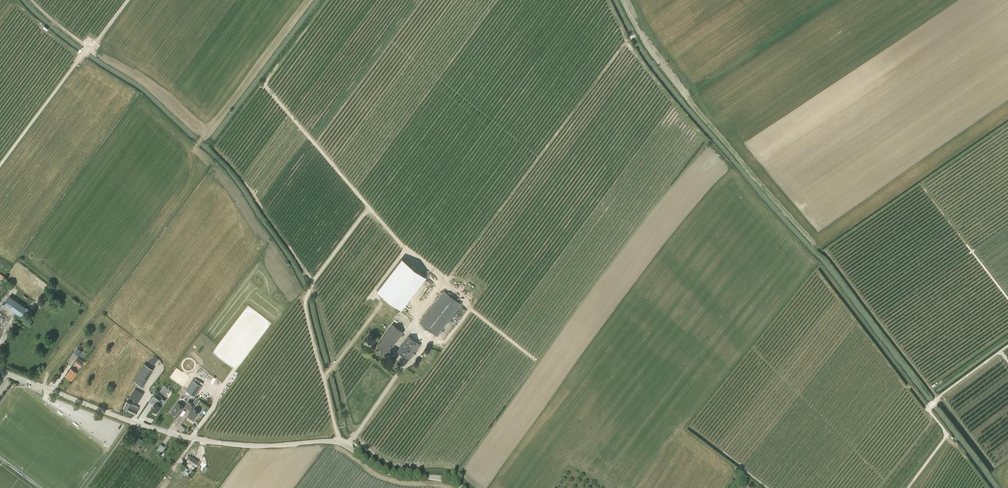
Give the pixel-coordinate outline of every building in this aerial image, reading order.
[(402,258),(377,290),(401,309),(426,277),(402,258)] [(436,335),(461,304),(444,291),(419,322),(436,335)] [(4,305),(21,316),(22,314),(25,317),(30,310),(9,296),(4,305)] [(392,346),(403,332),(392,324),(382,338),(377,345),(386,353),(391,345),(392,346)] [(409,359),(420,345),(409,336),(398,350),(409,359)] [(79,356),(83,351),(77,347),(73,352),(79,356)] [(155,356),(149,362),(153,365),(158,359),(155,356)] [(85,364),(86,362),(85,361),(84,361),(78,357),(65,375),(71,379),(83,363),(85,364)] [(147,377),(139,372),(134,380),(142,386),(147,377)] [(202,386),(193,380),(186,390),(195,396),(202,386)] [(137,402),(141,397),(137,394),(139,390),(135,388),(129,397),(133,399),(137,402)] [(155,392),(152,397),(149,401),(154,404),(151,408),(157,412),(161,406),(161,405),(164,400),(161,398),(162,397),(155,392)] [(136,414),(139,406),(127,401),(123,408),(128,410),(136,414)] [(195,406),(188,401),(185,406),(191,411),(187,416),(194,420),(200,412),(194,407),(195,406)] [(171,412),(177,417),(184,407),(178,403),(171,412)] [(132,445),(138,449),(145,440),(138,436),(132,445)] [(198,462),(190,456),(187,461),(195,466),(198,462)]
